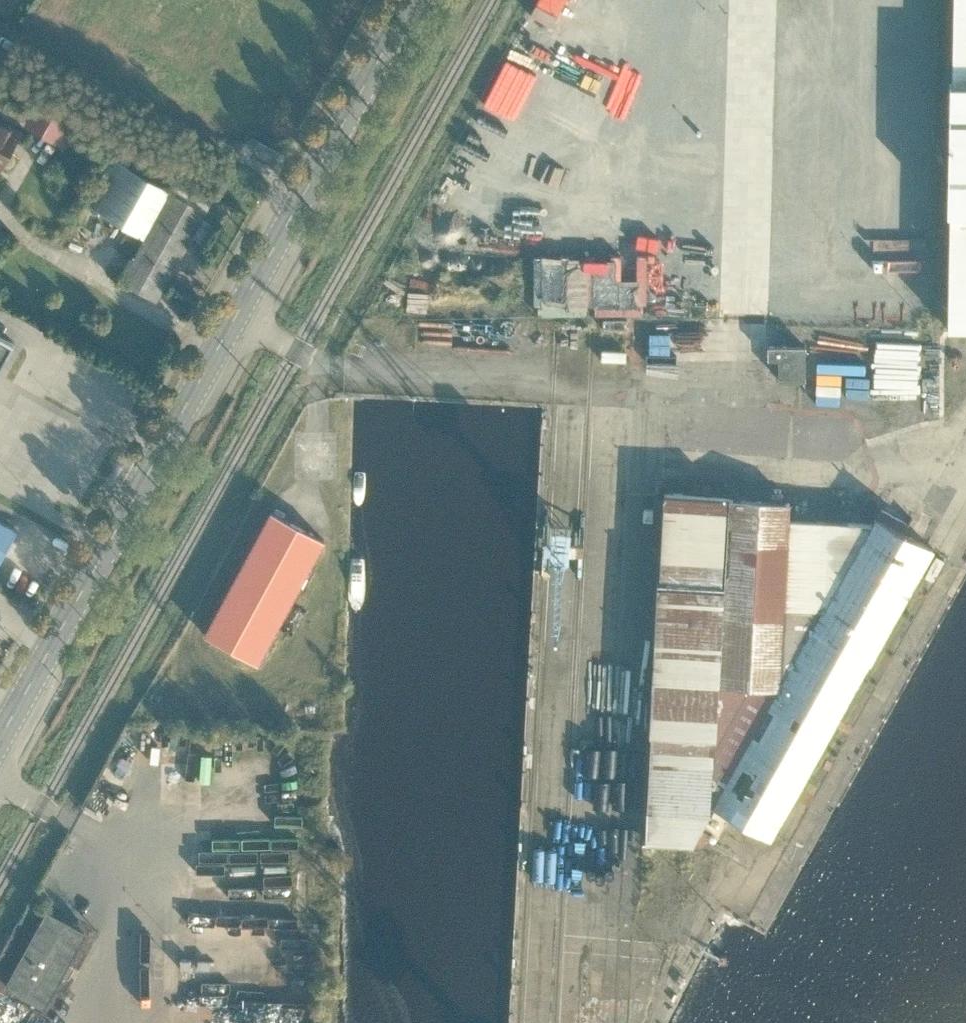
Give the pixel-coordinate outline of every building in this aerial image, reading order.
[(950,325),(965,325),(965,0),(958,0),(950,325)] [(601,3),(588,83),(611,87),(625,7),(601,3)] [(777,63),(753,64),(756,116),(780,114),(777,63)] [(26,123),(69,143),(82,117),(39,97),(26,123)] [(23,130),(0,116),(0,170),(1,171),(23,130)] [(653,121),(652,141),(674,142),(676,123),(653,121)] [(210,209),(109,153),(97,170),(102,172),(86,202),(146,237),(120,278),(160,300),(210,209)] [(781,298),(782,322),(843,321),(843,297),(781,298)] [(12,345),(0,338),(0,366),(12,345)] [(806,347),(768,346),(768,361),(779,360),(779,377),(806,378),(806,347)] [(796,500),(673,494),(653,841),(715,843),(732,816),(776,839),(940,546),(882,515),(879,522),(795,517),(796,500)] [(253,661),(320,537),(271,511),(205,635),(253,661)] [(0,518),(0,561),(19,529),(0,518)] [(44,1009),(87,932),(48,911),(5,990),(44,1009)]
